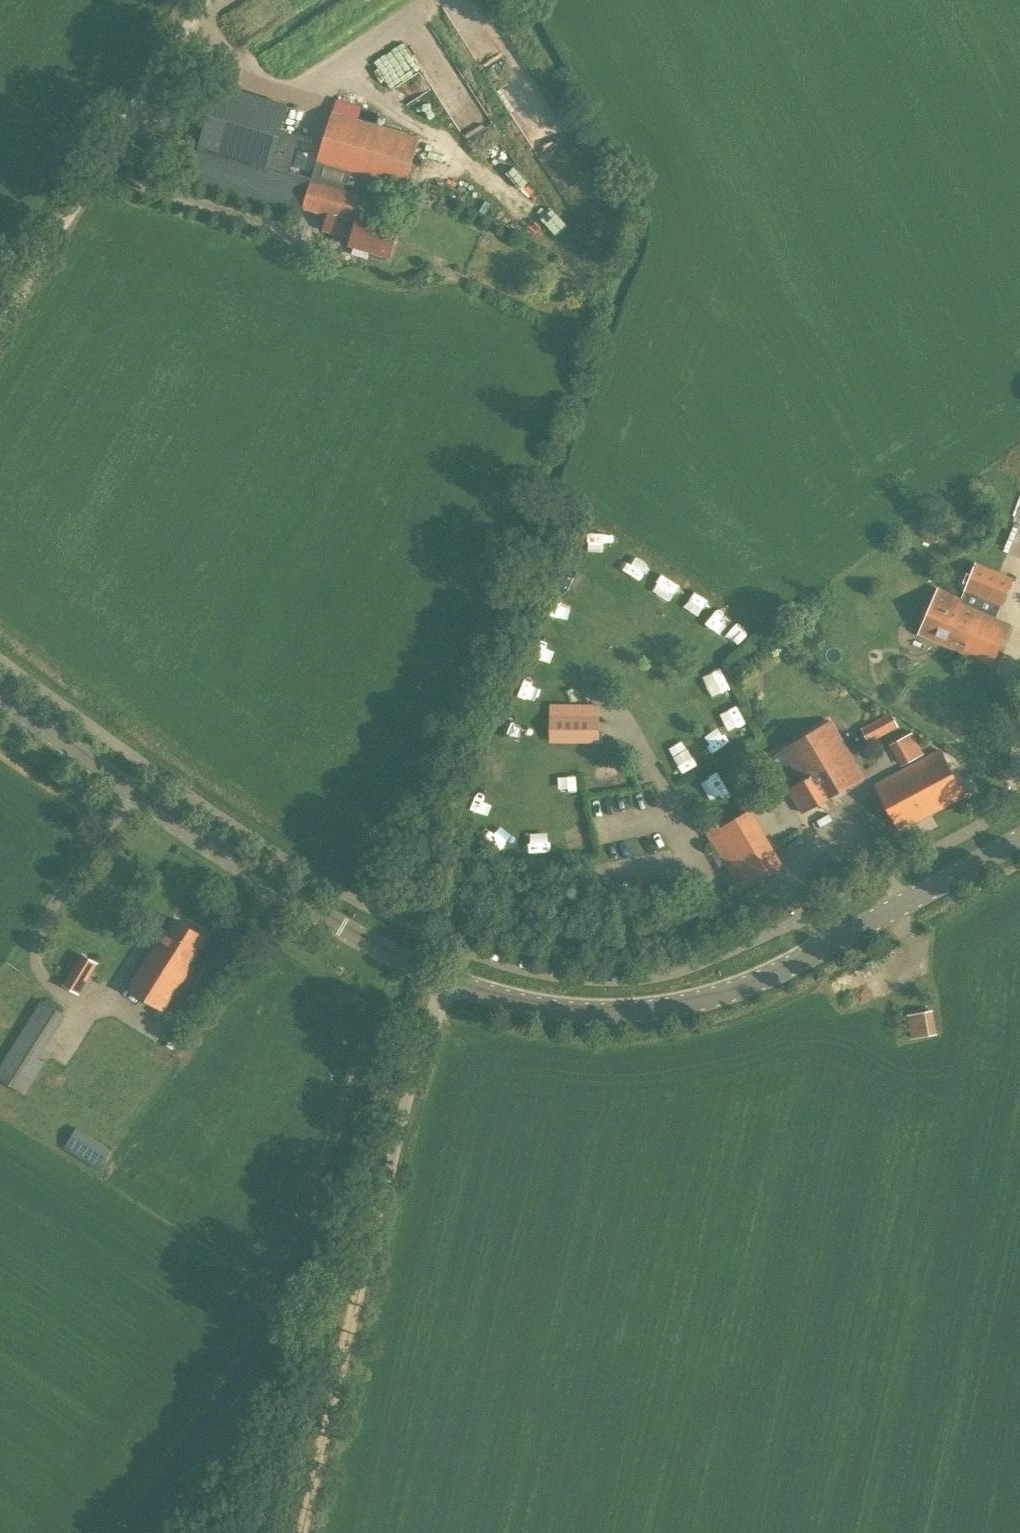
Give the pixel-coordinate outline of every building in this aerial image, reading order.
[(358,221),(372,176),(318,159),(312,179),(289,171),(299,137),(279,131),(286,107),(218,87),(190,181),(303,214),(305,208),(329,215),(325,228),(346,234),(347,232),(354,234),(351,243),(372,249),(370,255),(386,260),(388,254),(389,254),(397,228),(380,223),(379,227),(358,221)] [(178,107),(190,110),(194,93),(182,90),(178,107)] [(336,100),(330,119),(318,159),(372,176),(405,186),(421,135),(376,121),(378,112),(336,100)] [(976,561),(964,588),(1002,603),(1013,577),(976,561)] [(1002,603),(964,588),(959,601),(937,591),(919,632),(991,663),(1009,623),(996,618),(1002,603)] [(599,705),(586,704),(550,703),(550,742),(600,743),(599,705)] [(871,723),(879,737),(899,727),(891,712),(871,723)] [(832,721),(783,749),(802,782),(789,789),(802,813),(864,777),(832,721)] [(913,732),(889,745),(901,766),(924,753),(913,732)] [(941,749),(875,785),(899,831),(965,796),(941,749)] [(785,864),(751,809),(708,834),(741,891),(785,864)] [(187,964),(204,937),(177,919),(161,945),(158,943),(129,989),(164,1011),(192,967),(187,964)] [(79,994),(98,962),(81,952),(62,984),(79,994)] [(45,1061),(38,1057),(65,1015),(42,1000),(0,1066),(0,1078),(25,1093),(45,1061)] [(937,1034),(932,1010),(907,1015),(911,1039),(937,1034)] [(98,1170),(112,1148),(77,1126),(63,1148),(98,1170)]
